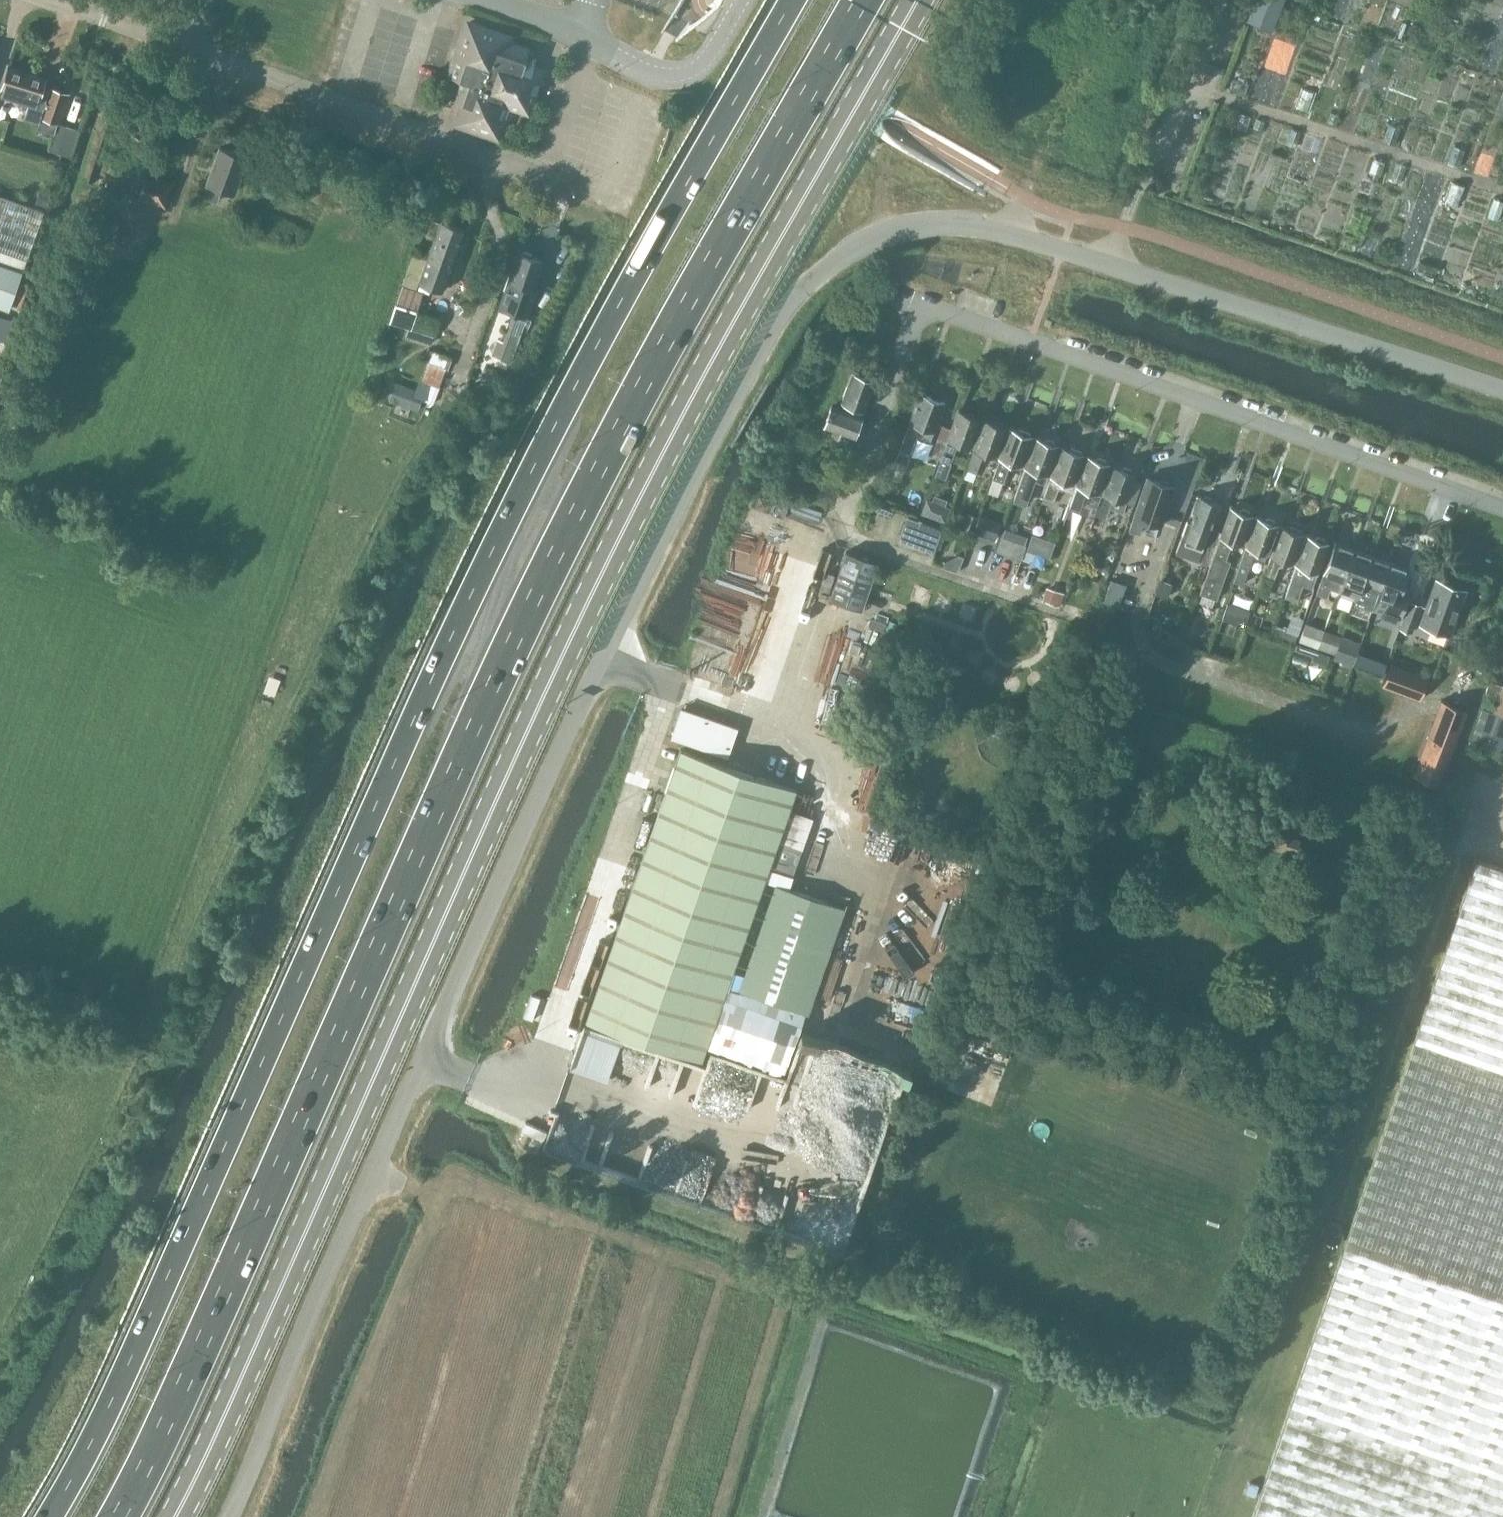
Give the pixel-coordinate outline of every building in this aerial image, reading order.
[(663,32),(665,30),(676,17),(686,0),(680,0),(661,31),(663,32)] [(709,7),(714,10),(719,6),(722,0),(716,0),(715,2),(709,7)] [(1271,30),(1283,0),(1256,0),(1248,21),(1271,30)] [(694,22),(692,21),(688,24),(677,37),(675,39),(678,40),(702,20),(700,18),(694,22)] [(454,99),(464,102),(457,123),(499,137),(506,117),(516,120),(520,110),(530,114),(542,80),(541,80),(542,78),(538,70),(536,69),(534,68),(537,58),(528,55),(529,50),(509,43),(511,37),(469,23),(458,53),(455,52),(451,63),(454,65),(451,75),(461,78),(454,99)] [(58,123),(60,124),(62,117),(70,93),(50,87),(50,89),(44,87),(47,78),(8,66),(0,93),(0,94),(29,103),(25,117),(39,122),(41,118),(58,123)] [(1248,85),(1234,79),(1231,87),(1245,93),(1248,85)] [(1296,106),(1308,111),(1316,90),(1303,85),(1296,106)] [(1235,126),(1247,130),(1252,116),(1240,112),(1235,126)] [(1328,122),(1335,125),(1339,115),(1332,112),(1328,122)] [(1255,127),(1262,130),(1265,121),(1258,119),(1255,127)] [(54,134),(49,150),(71,157),(80,129),(78,129),(60,124),(58,123),(54,134)] [(1383,141),(1395,145),(1401,128),(1390,124),(1383,141)] [(1287,143),(1297,146),(1302,131),(1292,128),(1287,143)] [(205,182),(208,183),(203,195),(217,201),(222,187),(235,192),(248,155),(218,145),(205,182)] [(1448,163),(1459,167),(1466,151),(1454,146),(1448,163)] [(1370,172),(1381,176),(1386,162),(1375,158),(1370,172)] [(1401,181),(1407,166),(1397,163),(1392,177),(1401,181)] [(147,173),(138,198),(164,206),(174,181),(147,173)] [(1446,201),(1458,206),(1466,186),(1453,182),(1446,201)] [(41,192),(37,203),(46,206),(49,195),(41,192)] [(27,260),(44,211),(0,195),(0,250),(27,260)] [(1498,220),(1502,208),(1502,201),(1495,198),(1488,217),(1498,220)] [(420,281),(443,290),(465,229),(442,221),(441,223),(433,219),(428,233),(436,236),(436,237),(428,259),(420,281)] [(522,253),(519,252),(501,305),(523,314),(528,316),(537,289),(533,288),(542,260),(541,259),(536,257),(533,257),(532,254),(525,251),(522,253)] [(414,254),(403,284),(417,289),(420,281),(428,259),(414,254)] [(9,309),(23,271),(0,263),(0,306),(9,309)] [(411,327),(417,311),(396,304),(391,321),(411,327)] [(516,347),(500,342),(495,356),(511,362),(516,347)] [(825,426),(855,437),(876,380),(866,377),(865,373),(859,371),(856,373),(853,372),(840,408),(832,405),(825,426)] [(900,448),(911,453),(922,424),(935,428),(945,402),(921,393),(900,448)] [(958,410),(949,435),(950,436),(942,457),(941,457),(941,459),(950,463),(958,442),(969,446),(980,417),(978,417),(977,413),(970,411),(967,413),(958,410)] [(1003,423),(996,420),(993,422),(984,419),(966,469),(976,472),(984,451),(995,455),(1005,427),(1004,426),(1003,423)] [(1022,461),(1031,436),(1029,435),(1030,433),(1020,429),(1019,431),(1010,428),(992,478),(1003,482),(1012,458),(1022,461)] [(941,457),(942,457),(950,436),(949,435),(941,433),(934,455),(941,457)] [(1043,483),(1057,445),(1055,444),(1054,441),(1048,439),(1045,441),(1036,438),(1012,501),(1026,506),(1035,480),(1043,483)] [(1074,480),(1083,454),(1081,454),(1082,451),(1071,447),(1070,450),(1062,447),(1044,496),(1054,500),(1062,476),(1074,480)] [(1100,489),(1109,464),(1107,463),(1106,460),(1099,457),(1096,459),(1087,456),(1070,505),(1079,509),(1087,485),(1100,489)] [(1132,480),(1134,473),(1132,472),(1131,469),(1125,466),(1122,468),(1113,465),(1096,514),(1105,518),(1109,507),(1123,512),(1126,503),(1133,505),(1141,484),(1132,480)] [(1131,529),(1141,533),(1146,520),(1163,526),(1176,487),(1172,486),(1170,482),(1164,480),(1161,482),(1148,478),(1131,529)] [(1218,507),(1219,503),(1212,500),(1211,497),(1206,495),(1204,497),(1201,496),(1199,500),(1191,522),(1186,521),(1179,541),(1202,549),(1199,559),(1209,563),(1221,531),(1211,527),(1218,507)] [(933,501),(927,499),(922,512),(945,521),(950,508),(944,505),(947,500),(935,496),(933,501)] [(1243,543),(1252,515),(1251,514),(1249,511),(1243,509),(1240,510),(1231,507),(1221,535),(1243,543)] [(968,513),(963,527),(973,530),(978,517),(968,513)] [(1107,529),(1121,532),(1125,518),(1113,513),(1107,529)] [(1004,535),(1024,542),(1031,523),(1011,516),(1004,535)] [(1255,520),(1239,565),(1233,581),(1243,584),(1253,556),(1265,560),(1268,552),(1276,528),(1277,524),(1275,524),(1275,520),(1268,518),(1265,520),(1256,517),(1255,520)] [(1293,560),(1303,533),(1301,533),(1302,530),(1291,526),(1290,529),(1281,526),(1264,575),(1274,579),(1279,565),(1281,566),(1284,557),(1293,560)] [(1032,534),(1027,548),(1049,556),(1055,543),(1032,534)] [(1021,560),(1026,544),(1025,544),(1002,536),(1001,535),(995,551),(1021,560)] [(1318,570),(1328,543),(1326,542),(1325,539),(1318,536),(1316,538),(1307,535),(1289,584),(1299,588),(1307,567),(1318,570)] [(1330,587),(1339,590),(1353,549),(1335,542),(1317,592),(1327,596),(1330,587)] [(1056,556),(1076,564),(1081,552),(1061,544),(1056,556)] [(1092,555),(1087,567),(1107,574),(1116,551),(1109,548),(1104,559),(1092,555)] [(1339,590),(1337,593),(1355,600),(1371,555),(1353,549),(1339,590)] [(846,551),(830,599),(861,609),(878,562),(846,551)] [(1389,562),(1371,555),(1355,600),(1354,604),(1372,610),(1375,602),(1379,591),(1389,562)] [(1408,569),(1389,562),(1379,591),(1375,602),(1385,606),(1389,595),(1397,598),(1393,609),(1405,613),(1418,576),(1407,572),(1408,569)] [(1126,584),(1111,579),(1105,596),(1104,601),(1111,603),(1119,606),(1126,584)] [(1465,593),(1466,590),(1436,579),(1435,582),(1420,622),(1450,633),(1465,593)] [(1400,626),(1412,631),(1422,604),(1410,600),(1400,626)] [(1219,628),(1211,650),(1235,658),(1242,636),(1227,631),(1232,616),(1224,613),(1219,628)] [(1299,641),(1318,648),(1323,634),(1325,629),(1306,622),(1299,641)] [(1272,634),(1295,642),(1297,634),(1290,632),(1291,628),(1276,623),(1272,634)] [(1323,634),(1318,648),(1336,655),(1341,641),(1323,634)] [(1335,657),(1353,663),(1361,642),(1342,636),(1341,641),(1336,655),(1335,657)] [(1357,665),(1372,670),(1376,658),(1361,652),(1357,665)] [(1372,670),(1383,674),(1387,662),(1376,658),(1372,670)] [(1383,686),(1420,699),(1428,676),(1391,663),(1383,686)] [(1489,681),(1485,693),(1497,697),(1492,713),(1502,717),(1502,686),(1489,681)] [(1420,770),(1442,778),(1451,753),(1467,707),(1445,699),(1429,745),(1420,770)] [(681,709),(672,737),(728,756),(738,729),(681,709)] [(681,749),(586,1021),(703,1061),(708,1045),(785,1071),(805,1012),(808,1013),(845,907),(776,883),(744,974),(734,971),(770,868),(793,876),(813,818),(790,810),(797,789),(681,749)] [(1277,817),(1269,847),(1296,855),(1302,837),(1288,833),(1292,821),(1277,817)] [(1475,857),(1250,1516),(1502,1516),(1502,866),(1475,857)]
